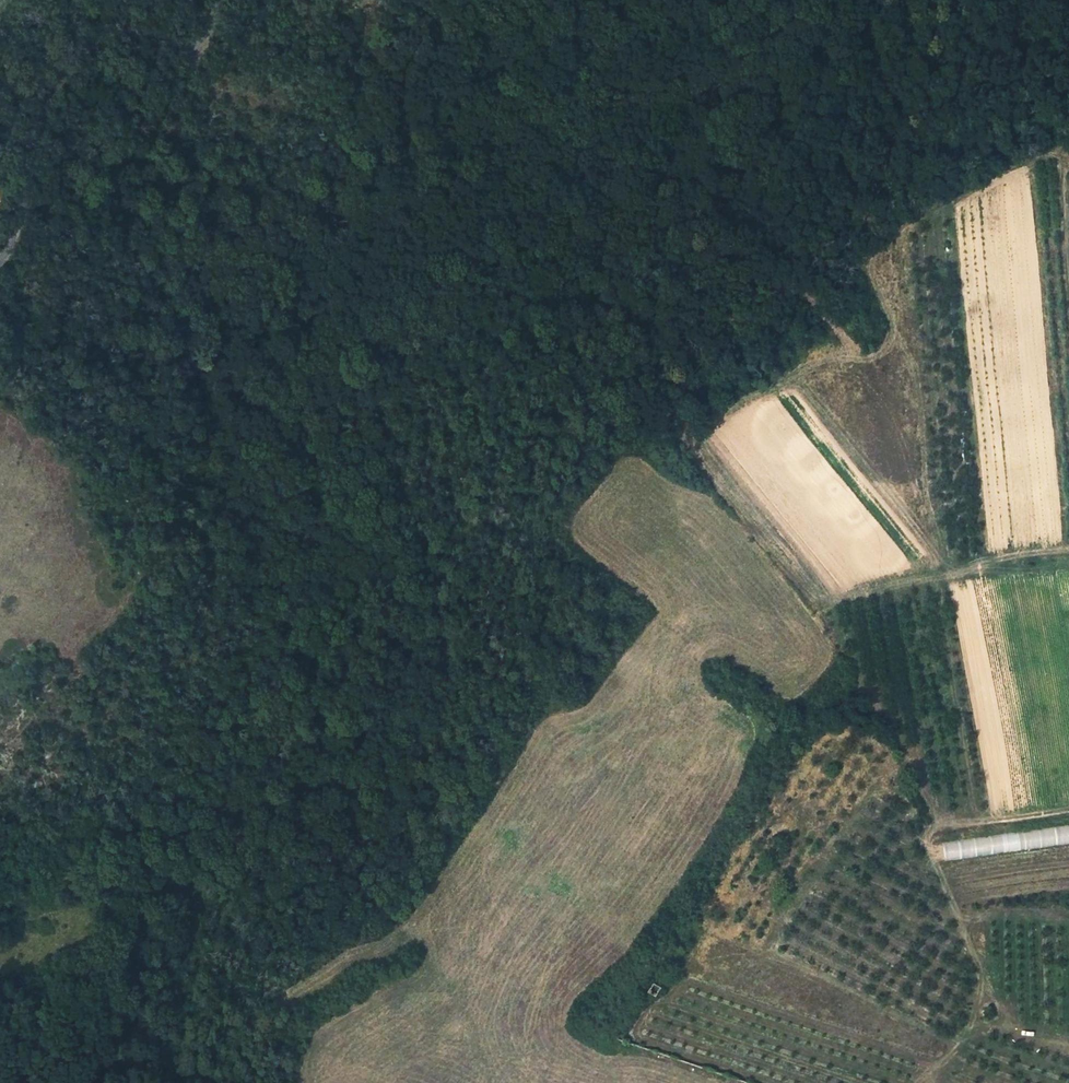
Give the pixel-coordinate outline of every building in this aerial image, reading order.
[(661,985),(654,981),(646,993),(654,998),(661,985)]
